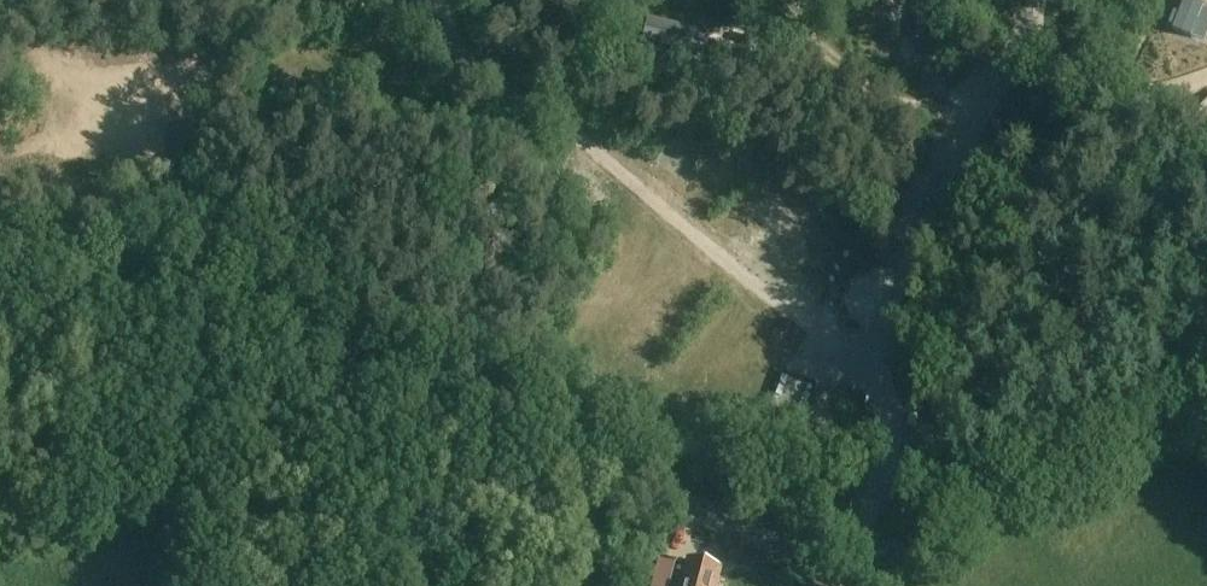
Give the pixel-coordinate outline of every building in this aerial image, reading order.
[(333,0),(315,0),(311,10),(325,16),(333,0)] [(641,41),(697,55),(703,34),(647,20),(641,41)] [(719,567),(687,559),(686,563),(678,561),(673,564),(668,585),(714,585),(719,567)]
